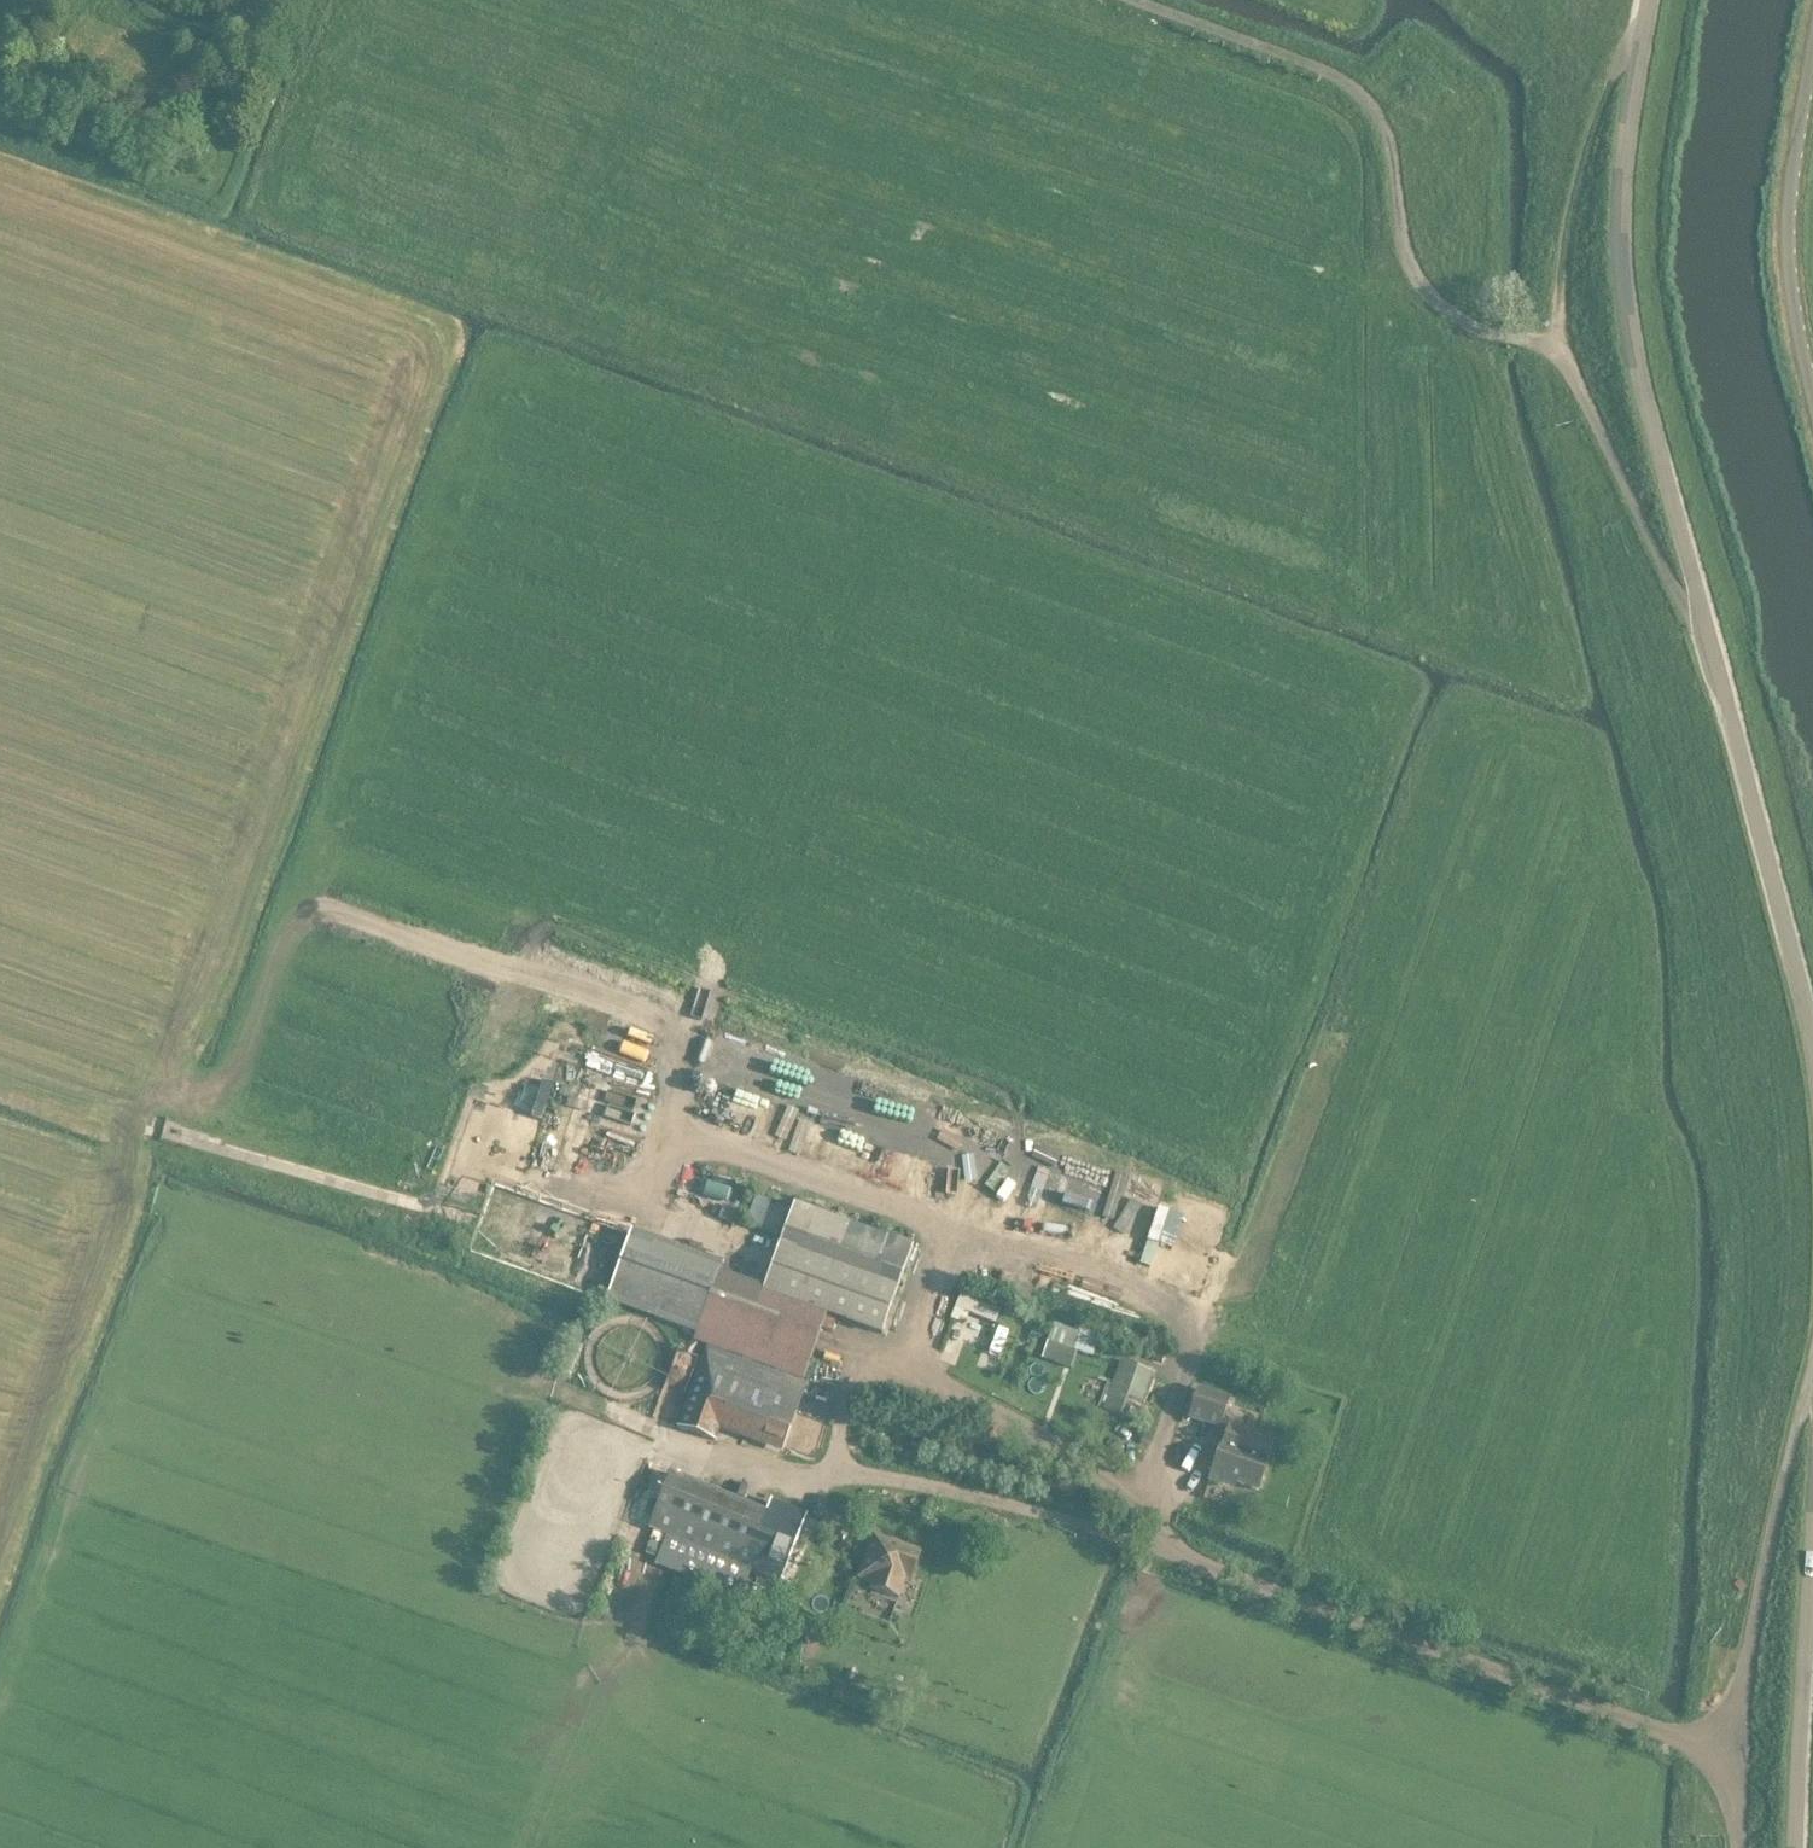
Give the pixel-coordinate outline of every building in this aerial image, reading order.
[(721,1263),(491,1182),(465,1255),(695,1336),(718,1271),(721,1263)] [(760,1287),(826,1311),(881,1331),(912,1240),(792,1205),(760,1287)] [(692,1341),(705,1346),(802,1379),(826,1311),(760,1287),(718,1271),(695,1336),(692,1341)] [(669,1354),(668,1346),(666,1338),(662,1331),(658,1326),(651,1320),(645,1316),(639,1314),(629,1313),(622,1313),(614,1315),(605,1320),(599,1325),(594,1331),(590,1338),(588,1346),(587,1352),(588,1361),(590,1368),(593,1374),(598,1381),(603,1386),(608,1389),(616,1393),(625,1394),(634,1394),(641,1392),(648,1389),(656,1383),(662,1377),(666,1370),(668,1363),(669,1354)] [(1053,1325),(1047,1340),(1069,1348),(1066,1354),(1074,1357),(1076,1350),(1092,1355),(1098,1337),(1079,1331),(1078,1334),(1053,1325)] [(705,1346),(693,1379),(676,1428),(714,1441),(720,1424),(784,1446),(795,1414),(807,1381),(802,1379),(705,1346)] [(1103,1408),(1138,1420),(1154,1372),(1119,1360),(1103,1408)] [(1187,1416),(1220,1427),(1229,1399),(1196,1388),(1187,1416)] [(1221,1483),(1222,1480),(1256,1491),(1269,1453),(1268,1453),(1274,1437),(1252,1430),(1246,1451),(1220,1443),(1208,1479),(1221,1483)] [(656,1565),(739,1597),(772,1512),(669,1472),(648,1527),(667,1535),(656,1565)] [(869,1587),(899,1597),(904,1582),(909,1584),(920,1552),(872,1534),(858,1577),(871,1582),(869,1587)]
